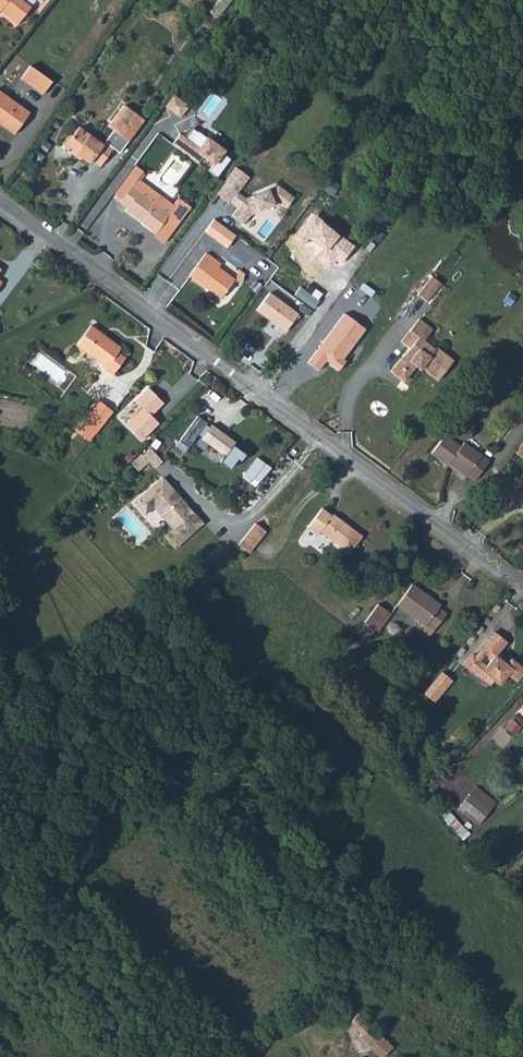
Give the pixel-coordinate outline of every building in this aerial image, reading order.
[(19,25),(33,7),(24,0),(0,0),(0,14),(2,12),(19,25)] [(207,10),(216,16),(224,4),(226,0),(215,0),(207,10)] [(29,66),(20,79),(41,95),(51,82),(29,66)] [(14,135),(29,113),(0,92),(0,125),(14,135)] [(175,95),(166,107),(181,119),(190,107),(175,95)] [(74,154),(81,159),(88,165),(91,161),(100,167),(113,148),(119,153),(144,120),(124,105),(108,127),(113,130),(102,145),(78,127),(72,135),(67,137),(62,144),(62,149),(73,157),(74,154)] [(181,133),(173,145),(200,164),(205,158),(215,165),(211,172),(218,177),(233,155),(195,128),(187,138),(181,133)] [(121,197),(144,167),(136,161),(114,192),(121,197)] [(156,231),(175,205),(145,181),(151,173),(144,167),(121,197),(120,199),(127,204),(126,205),(143,219),(141,220),(156,231)] [(249,177),(235,168),(216,194),(229,203),(231,201),(239,206),(232,216),(243,224),(250,216),(249,214),(257,210),(258,212),(275,205),(273,200),(276,199),(287,207),(294,198),(278,186),(268,190),(268,189),(245,199),(237,193),(249,177)] [(179,199),(175,205),(156,231),(153,234),(163,242),(190,207),(179,199)] [(214,219),(205,231),(227,247),(236,235),(214,219)] [(212,285),(224,294),(236,277),(219,265),(221,261),(205,250),(189,272),(210,287),(212,285)] [(431,276),(417,294),(427,302),(441,284),(431,276)] [(272,293),(259,311),(287,332),(300,314),(272,293)] [(344,312),(306,362),(318,370),(326,359),(330,361),(329,363),(339,370),(346,361),(343,358),(365,328),(344,312)] [(416,364),(421,368),(437,380),(451,360),(434,348),(432,350),(422,341),(431,330),(417,319),(399,341),(407,348),(390,371),(403,382),(415,366),(416,364)] [(121,345),(91,322),(76,342),(106,365),(105,366),(113,373),(126,355),(118,349),(121,345)] [(155,417),(167,404),(158,396),(155,399),(144,389),(136,399),(145,407),(155,417)] [(99,402),(83,423),(98,435),(114,413),(99,402)] [(155,417),(145,407),(128,423),(145,440),(161,423),(155,417)] [(233,457),(228,464),(237,469),(244,459),(235,453),(241,444),(217,428),(216,431),(211,428),(213,426),(204,421),(184,451),(193,456),(205,439),(233,457)] [(447,467),(448,466),(450,463),(468,475),(475,481),(489,462),(463,444),(460,448),(444,436),(431,455),(447,467)] [(141,454),(131,463),(138,471),(148,462),(141,454)] [(257,459),(243,478),(257,488),(271,468),(257,459)] [(450,463),(448,466),(465,478),(468,475),(450,463)] [(166,535),(177,546),(202,522),(160,478),(139,498),(150,509),(153,507),(155,505),(175,526),(173,528),(166,535)] [(484,496),(497,505),(508,489),(496,480),(484,496)] [(150,509),(139,498),(133,504),(144,515),(150,509)] [(153,507),(173,528),(175,526),(155,505),(153,507)] [(317,533),(347,554),(360,536),(334,517),(333,520),(318,509),(303,529),(314,537),(317,533)] [(256,544),(264,535),(252,527),(245,537),(256,544)] [(177,546),(166,535),(164,537),(175,548),(177,546)] [(245,537),(236,549),(247,557),(256,544),(245,537)] [(429,629),(441,614),(434,608),(435,606),(406,585),(392,605),(420,626),(422,624),(429,629)] [(381,616),(369,606),(352,627),(359,634),(361,630),(367,634),(381,616)] [(423,637),(429,629),(422,624),(420,626),(416,632),(423,637)] [(464,664),(479,676),(483,671),(493,679),(499,684),(508,674),(516,680),(522,672),(522,669),(510,659),(507,664),(496,656),(507,643),(493,632),(479,650),(481,651),(475,657),(472,655),(464,664)] [(483,671),(479,676),(489,684),(493,679),(483,671)] [(444,672),(426,694),(437,703),(455,681),(444,672)] [(463,809),(478,822),(486,812),(466,795),(455,809),(460,813),(463,809)] [(360,1014),(354,1020),(366,1033),(362,1037),(382,1056),(386,1056),(394,1049),(360,1014)]
